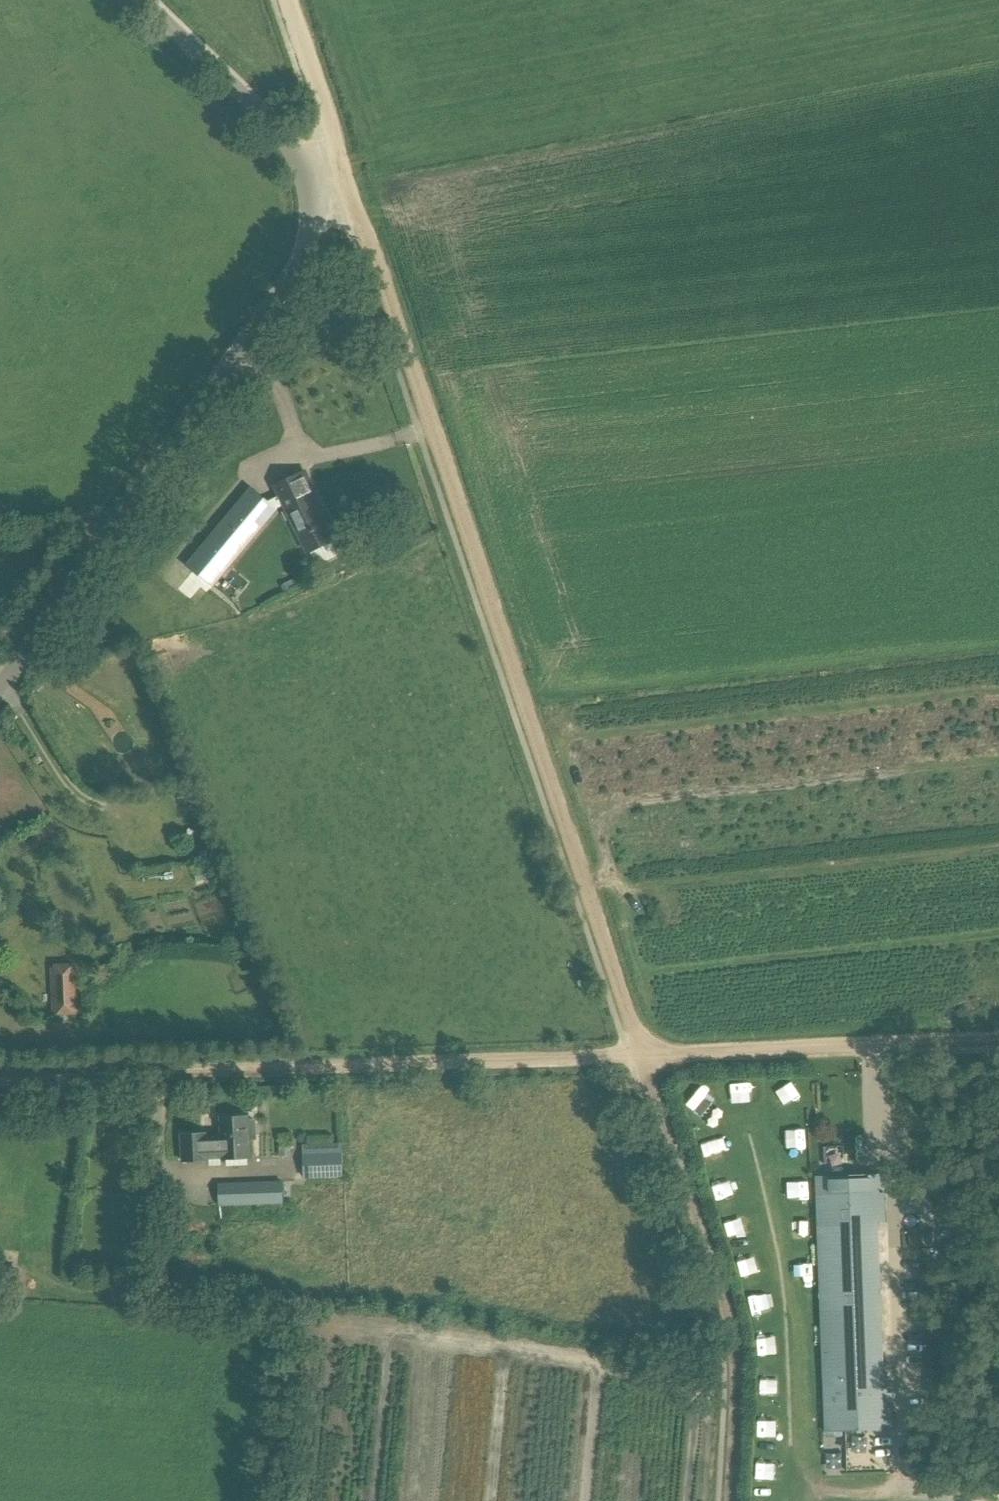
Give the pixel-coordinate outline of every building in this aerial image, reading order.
[(203,572),(265,497),(230,468),(217,484),(225,491),(177,550),(203,572)] [(308,473),(273,489),(275,493),(278,491),(285,506),(308,554),(337,541),(329,528),(333,526),(308,473)] [(50,963),(52,1014),(76,1013),(75,962),(50,963)] [(206,1135),(180,1137),(183,1163),(208,1161),(208,1160),(222,1159),(222,1160),(252,1157),(250,1135),(255,1135),(254,1116),(248,1116),(247,1112),(218,1115),(220,1134),(206,1136),(206,1135)] [(342,1151),(303,1153),(304,1178),(343,1176),(342,1151)] [(884,1174),(817,1176),(822,1337),(824,1430),(894,1429),(889,1335),(884,1174)] [(283,1179),(218,1181),(219,1206),(284,1203),(283,1179)] [(922,1228),(907,1228),(907,1243),(922,1243),(922,1228)] [(749,1398),(748,1424),(758,1425),(759,1398),(749,1398)] [(749,1467),(769,1467),(769,1449),(749,1449),(749,1467)]
